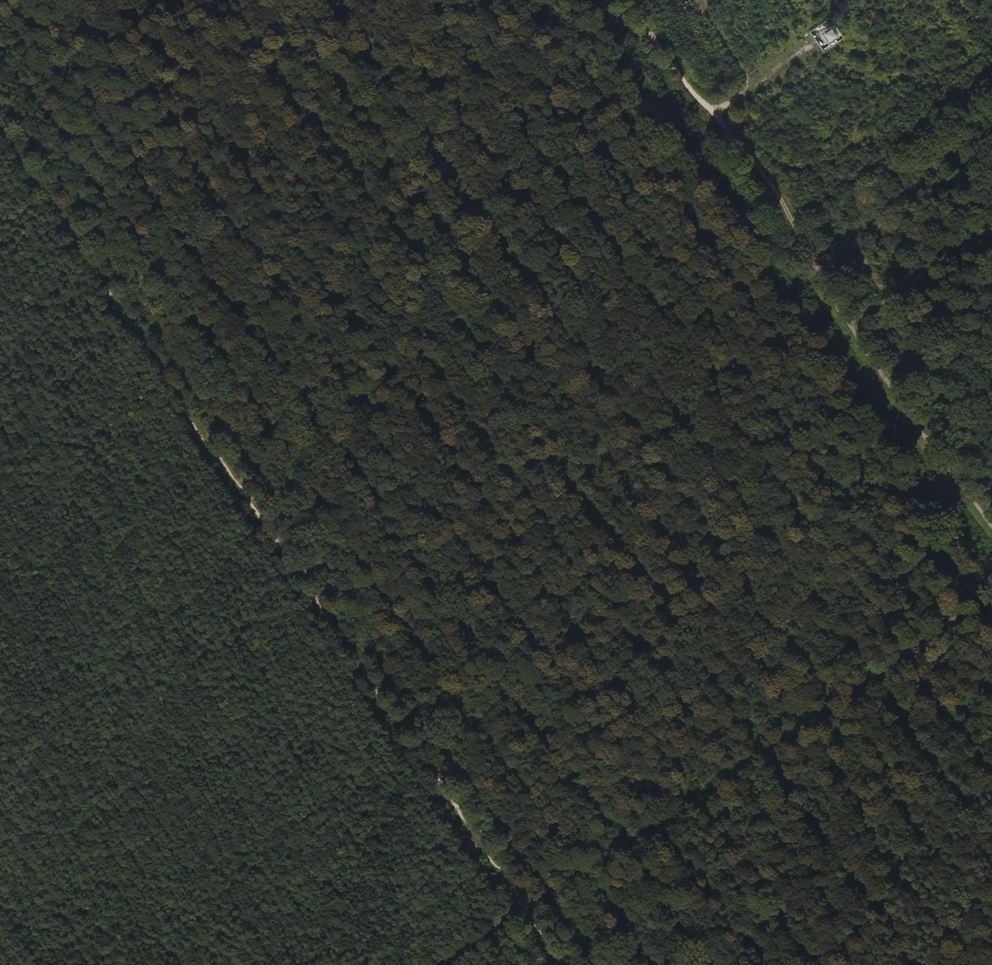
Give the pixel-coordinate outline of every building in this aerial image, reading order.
[(815,38),(806,43),(809,47),(812,53),(821,48),(815,38)]
